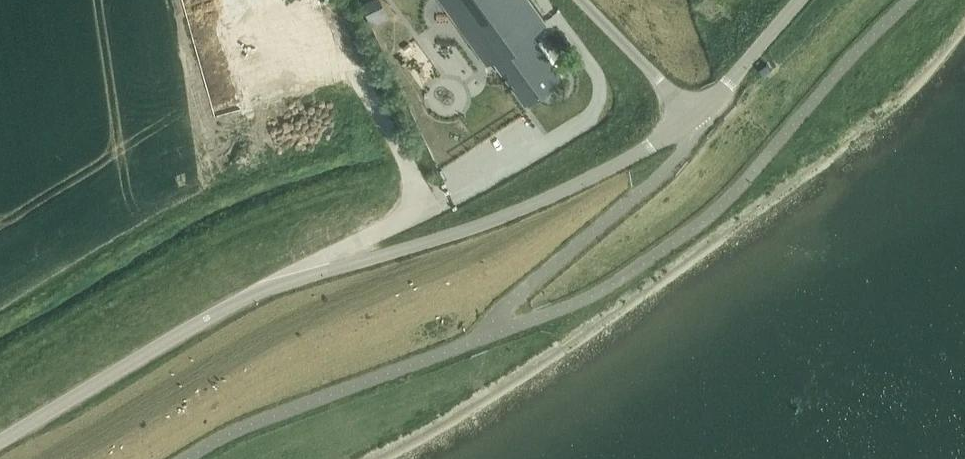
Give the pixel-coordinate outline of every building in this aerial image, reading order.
[(462,27),(489,63),(496,58),(527,100),(562,74),(532,32),(546,22),(530,0),(443,0),(462,27)] [(768,64),(760,70),(765,76),(773,70),(768,64)]
